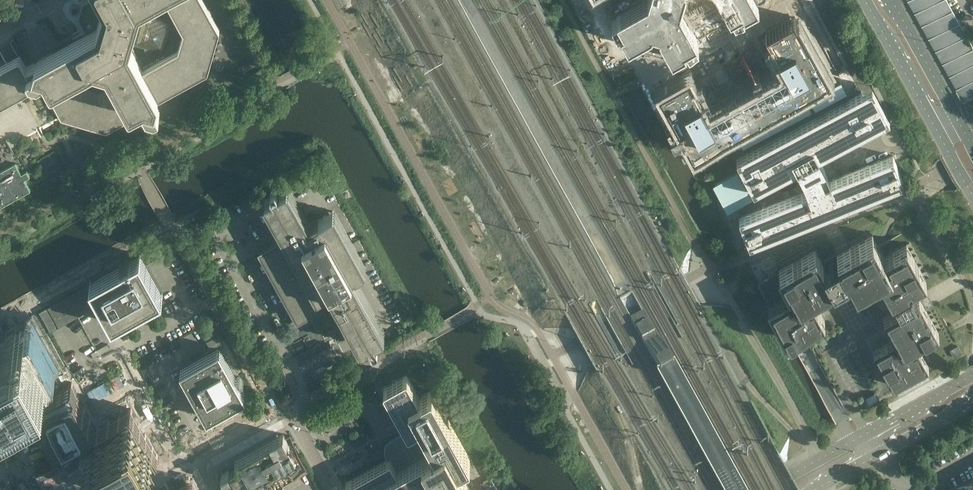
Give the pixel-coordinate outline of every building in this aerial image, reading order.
[(87,17),(85,25),(89,32),(35,62),(34,64),(36,80),(38,81),(39,80),(61,120),(106,133),(146,111),(147,112),(155,115),(160,112),(157,107),(156,106),(159,97),(208,70),(220,29),(204,0),(160,0),(180,33),(174,53),(140,70),(130,50),(140,10),(159,0),(95,0),(91,2),(89,10),(88,10),(87,10),(86,10),(86,11),(85,11),(85,12),(84,13),(84,14),(85,14),(85,15),(85,16),(86,16),(87,17)] [(622,1),(613,6),(618,16),(612,19),(617,30),(620,28),(628,43),(632,41),(636,48),(663,56),(671,52),(672,56),(688,48),(689,50),(699,45),(696,38),(732,18),(735,25),(746,19),(744,16),(759,8),(757,4),(764,0),(765,0),(622,0),(622,1)] [(963,102),(972,97),(972,48),(958,20),(946,0),(906,0),(963,102)] [(808,95),(796,74),(807,68),(808,69),(820,62),(811,46),(778,36),(747,53),(743,47),(736,51),(733,44),(717,53),(721,59),(717,61),(721,68),(687,87),(677,120),(686,137),(698,130),(697,129),(708,122),(720,143),(808,95)] [(35,83),(36,80),(34,64),(33,64),(25,68),(18,55),(0,65),(0,103),(35,83)] [(830,158),(830,157),(829,156),(822,163),(819,156),(879,125),(883,123),(890,119),(872,86),(866,90),(736,159),(742,169),(715,184),(730,211),(773,188),(770,182),(797,168),(807,190),(739,217),(750,244),(904,182),(893,155),(831,180),(828,174),(837,173),(837,172),(836,171),(835,170),(834,169),(834,168),(833,167),(832,166),(831,164),(831,163),(831,162),(831,161),(830,160),(830,158)] [(10,163),(5,154),(0,158),(0,163),(3,167),(10,163)] [(15,163),(0,172),(0,208),(31,191),(25,180),(30,177),(27,171),(21,174),(15,163)] [(365,269),(333,212),(333,211),(320,218),(308,225),(287,188),(287,187),(279,191),(277,188),(276,187),(275,186),(274,186),(273,186),(272,187),(271,187),(271,188),(270,189),(270,190),(271,191),(273,195),(265,199),(285,237),(260,251),(298,319),(312,311),(313,313),(319,309),(318,307),(320,307),(314,296),(317,294),(318,295),(327,290),(327,289),(330,287),(362,345),(370,341),(372,344),(372,345),(373,346),(374,346),(375,346),(376,346),(377,345),(378,344),(378,343),(378,342),(378,341),(376,337),(384,333),(352,275),(355,274),(356,274),(365,269)] [(926,279),(906,243),(884,256),(879,247),(879,246),(877,242),(872,234),(849,246),(843,250),(836,253),(838,256),(823,264),(833,282),(838,279),(839,282),(837,283),(842,293),(852,288),(851,285),(853,284),(856,289),(869,282),(878,277),(886,291),(890,299),(893,297),(911,287),(926,279)] [(832,286),(834,285),(833,282),(823,264),(815,249),(779,269),(780,270),(764,278),(759,281),(771,302),(770,302),(769,303),(789,339),(790,338),(797,334),(801,332),(802,331),(825,319),(812,297),(832,286)] [(161,295),(140,256),(91,283),(39,312),(50,331),(102,302),(113,322),(134,310),(136,314),(142,311),(140,306),(161,295)] [(916,343),(938,331),(926,309),(926,308),(922,302),(919,296),(918,296),(916,297),(911,287),(893,297),(898,307),(897,308),(895,308),(883,315),(890,328),(895,337),(873,349),(893,385),(929,365),(916,343)] [(0,333),(0,415),(5,424),(41,489),(93,489),(157,455),(126,399),(93,417),(36,313),(0,333)] [(245,396),(230,367),(238,363),(214,319),(199,327),(213,351),(180,369),(207,417),(245,396)] [(460,466),(460,467),(469,462),(470,461),(470,460),(470,459),(468,457),(433,392),(432,392),(432,391),(431,391),(430,391),(421,396),(422,397),(420,398),(408,377),(407,376),(406,376),(405,376),(384,387),(384,388),(384,389),(384,390),(407,432),(407,433),(408,433),(409,433),(411,432),(414,438),(410,440),(409,440),(408,439),(407,439),(406,438),(405,439),(404,439),(404,440),(403,440),(403,441),(403,442),(403,443),(403,444),(393,450),(390,459),(389,459),(346,482),(346,483),(346,484),(346,485),(349,489),(470,489),(458,467),(460,466)] [(375,385),(317,417),(322,427),(370,401),(387,433),(398,427),(375,385)] [(875,393),(865,399),(869,405),(874,403),(879,400),(875,393)] [(849,416),(845,409),(840,412),(838,408),(831,411),(837,422),(849,416)] [(298,468),(293,459),(296,457),(291,447),(293,446),(294,445),(294,444),(293,443),(292,442),(291,443),(289,444),(284,434),(283,434),(235,460),(235,461),(238,466),(229,471),(229,470),(222,474),(222,475),(221,475),(221,477),(222,479),(224,480),(226,482),(223,483),(223,484),(226,489),(257,489),(255,488),(259,486),(261,486),(262,488),(298,468)]
